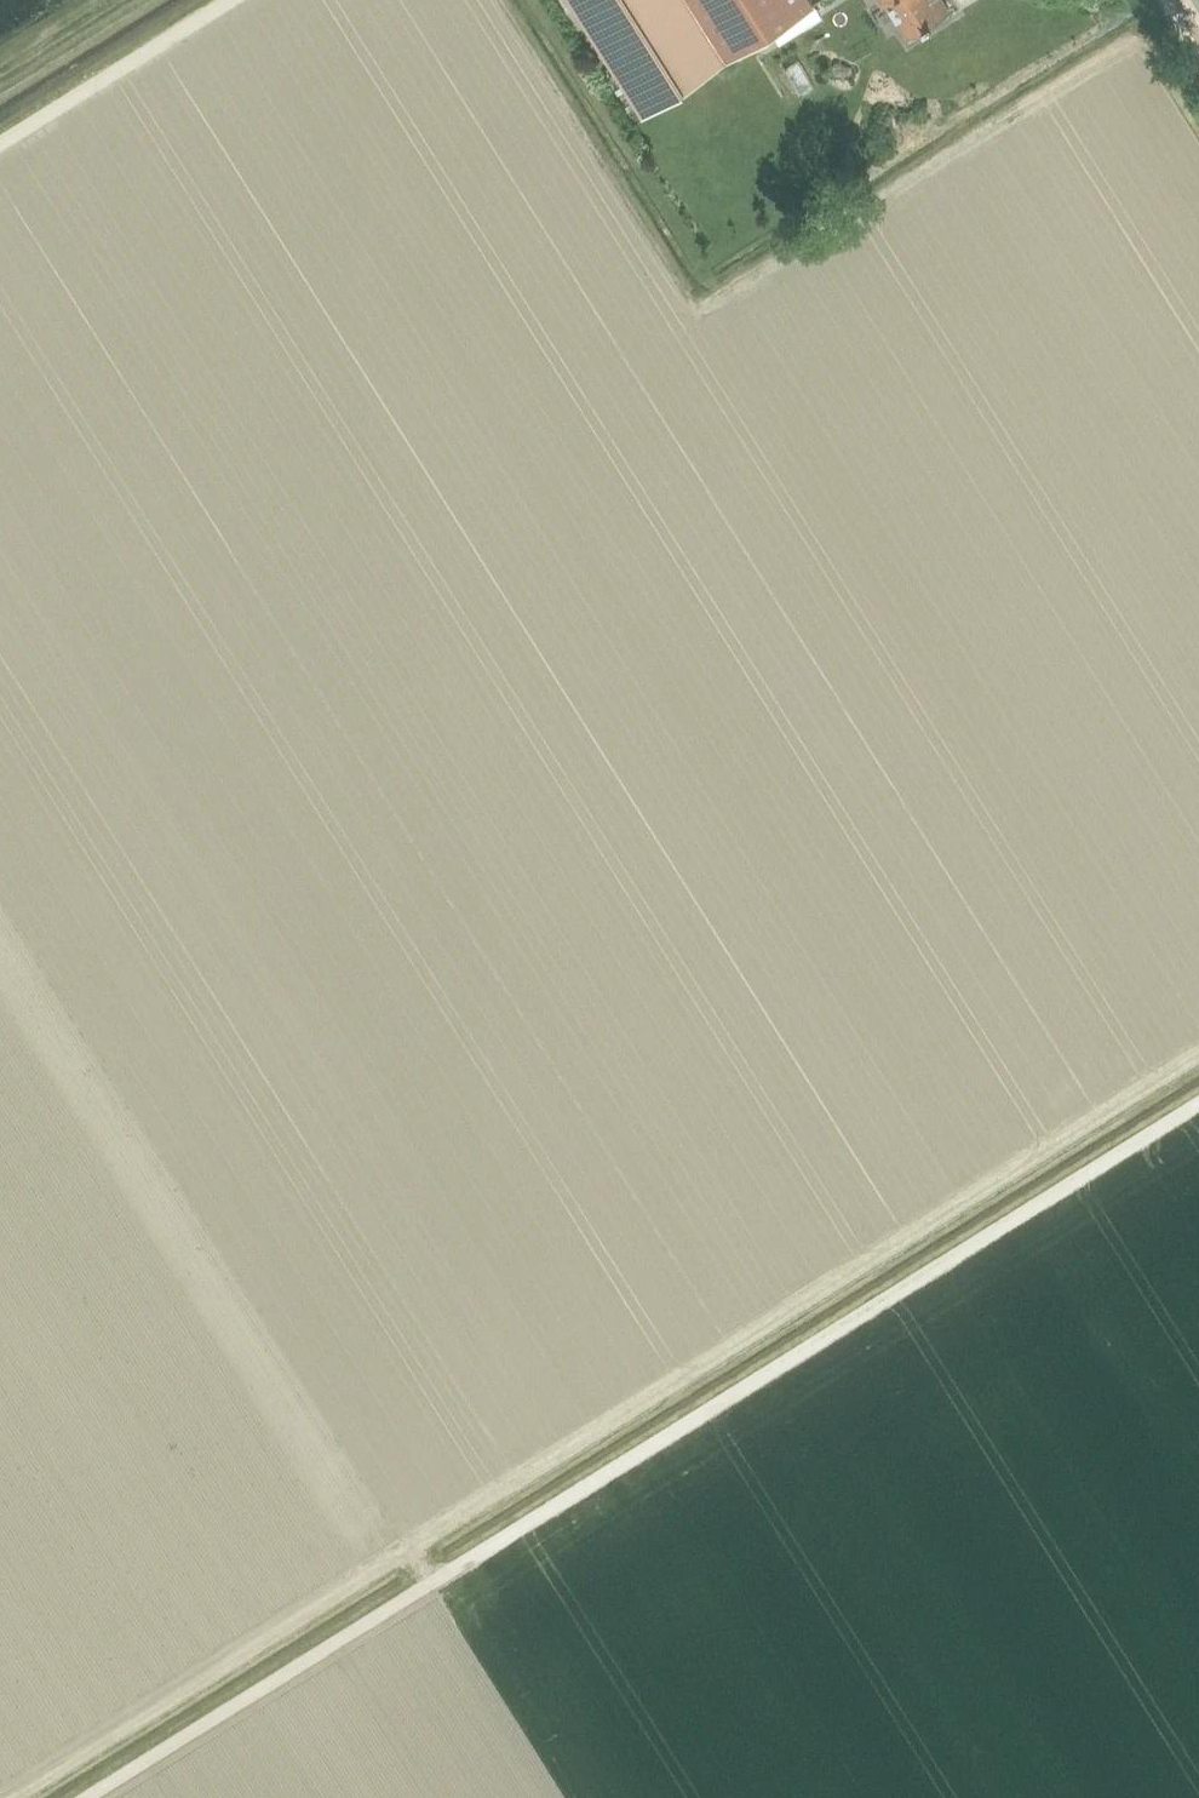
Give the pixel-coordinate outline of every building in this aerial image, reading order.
[(646,110),(728,58),(691,0),(576,0),(646,110)] [(812,0),(692,0),(728,58),(814,4),(812,0)] [(884,7),(889,4),(909,35),(949,10),(943,0),(880,0),(884,7)]
